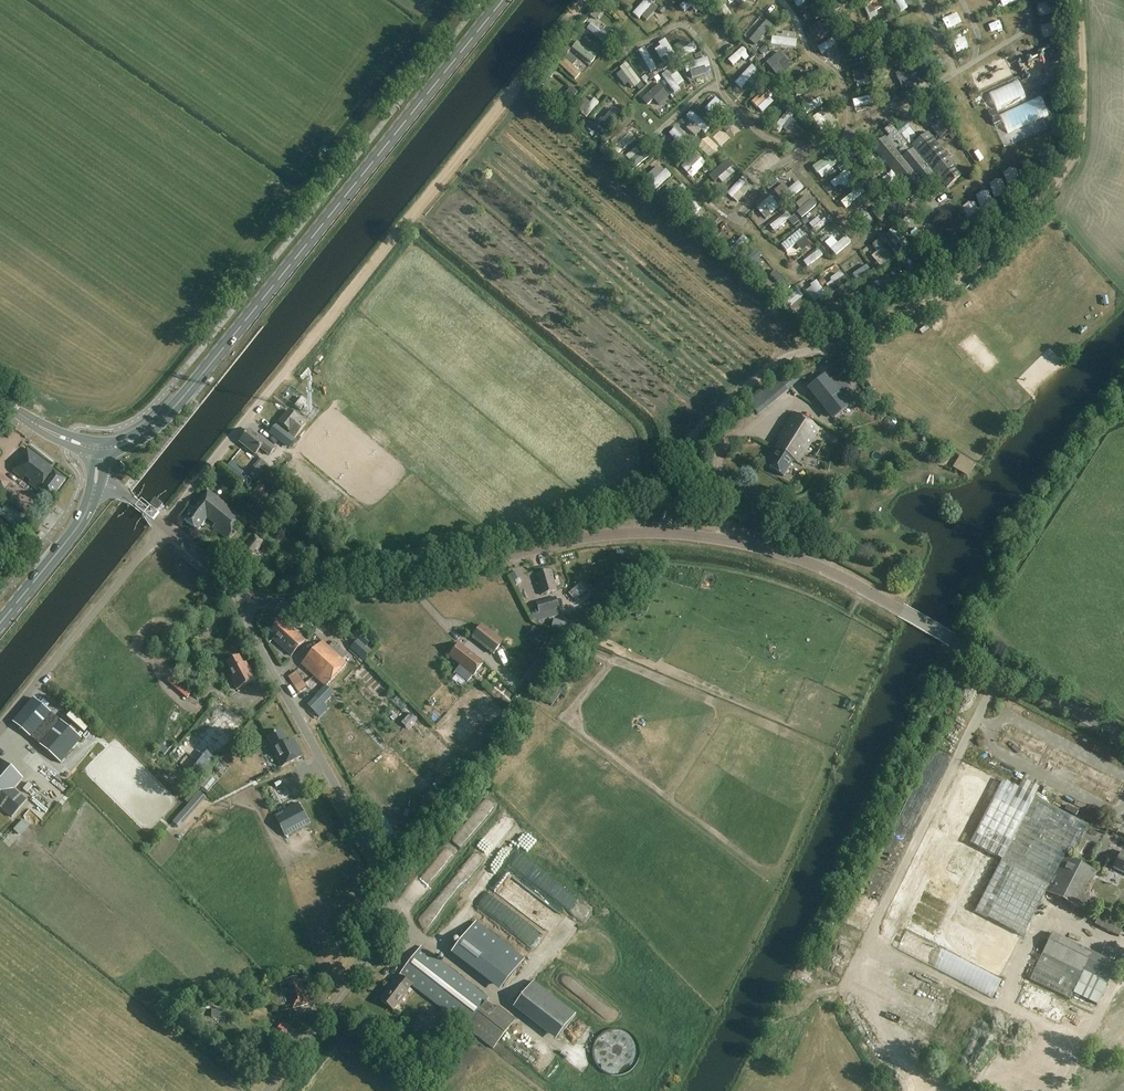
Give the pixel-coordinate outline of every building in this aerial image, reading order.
[(625,26),(636,16),(632,11),(638,6),(632,0),(624,0),(611,11),(625,26)] [(663,13),(680,3),(679,0),(671,0),(659,7),(663,13)] [(708,10),(705,6),(700,10),(703,14),(708,10)] [(887,8),(882,10),(885,17),(890,15),(887,8)] [(749,41),(755,46),(772,26),(766,21),(749,41)] [(576,33),(581,36),(585,31),(580,27),(576,33)] [(723,28),(717,32),(730,50),(736,45),(723,28)] [(833,37),(838,43),(841,40),(836,34),(833,37)] [(664,59),(673,56),(667,40),(658,43),(664,59)] [(647,46),(642,48),(646,58),(651,55),(647,46)] [(749,52),(753,56),(758,50),(754,46),(749,52)] [(764,47),(758,51),(762,55),(767,51),(764,47)] [(784,73),(783,72),(777,64),(784,59),(784,58),(779,52),(766,63),(778,78),(784,73)] [(906,54),(908,62),(916,59),(913,52),(906,54)] [(621,60),(630,71),(636,66),(628,56),(621,60)] [(973,77),(974,81),(992,75),(986,58),(975,61),(980,74),(973,77)] [(678,64),(672,66),(674,73),(680,71),(678,64)] [(727,85),(736,74),(731,70),(722,80),(727,85)] [(976,111),(1006,101),(999,80),(969,90),(976,111)] [(803,94),(809,91),(806,86),(800,89),(803,94)] [(557,112),(570,121),(580,106),(574,101),(571,105),(566,101),(557,112)] [(988,115),(994,127),(1001,124),(995,112),(988,115)] [(759,125),(769,134),(777,124),(767,116),(759,125)] [(931,128),(939,138),(944,135),(946,137),(948,135),(952,140),(958,134),(945,117),(931,128)] [(899,148),(906,143),(891,125),(885,130),(899,148)] [(603,137),(599,133),(594,138),(599,142),(603,137)] [(873,147),(894,172),(888,176),(902,192),(907,188),(913,195),(936,175),(947,188),(962,176),(928,134),(913,147),(914,148),(912,151),(910,152),(905,146),(899,151),(904,157),(902,159),(890,146),(884,138),(873,147)] [(920,140),(916,135),(906,143),(910,148),(920,140)] [(605,164),(613,159),(609,152),(601,157),(605,164)] [(676,155),(673,159),(677,164),(681,160),(676,155)] [(619,164),(624,160),(621,156),(616,160),(619,164)] [(813,160),(793,169),(798,178),(817,169),(813,160)] [(806,183),(813,193),(831,182),(824,172),(806,183)] [(649,182),(645,176),(638,180),(634,175),(625,181),(633,193),(649,182)] [(770,189),(777,184),(772,179),(766,184),(770,189)] [(721,185),(717,190),(721,194),(726,190),(721,185)] [(766,202),(785,195),(781,185),(762,192),(766,202)] [(821,196),(830,207),(842,198),(833,187),(821,196)] [(791,200),(776,213),(783,221),(798,208),(791,200)] [(842,217),(846,223),(858,216),(855,210),(842,217)] [(747,225),(754,235),(768,224),(761,214),(747,225)] [(768,256),(787,239),(780,231),(761,248),(768,256)] [(712,241),(717,237),(713,232),(708,237),(712,241)] [(860,246),(856,251),(870,264),(874,259),(860,246)] [(805,270),(810,266),(798,251),(787,259),(793,267),(798,262),(805,270)] [(250,271),(260,258),(255,253),(244,267),(250,271)] [(846,278),(851,275),(843,261),(838,264),(846,278)] [(941,270),(926,278),(929,285),(944,277),(941,270)] [(823,279),(818,282),(822,287),(827,284),(823,279)] [(794,293),(790,297),(798,306),(802,302),(794,293)] [(811,322),(813,320),(817,317),(815,314),(814,312),(807,317),(811,322)] [(849,359),(840,366),(844,370),(853,363),(849,359)] [(833,418),(857,399),(834,371),(810,390),(833,418)] [(779,380),(768,389),(766,387),(747,403),(758,416),(788,390),(779,380)] [(16,393),(22,397),(25,393),(19,389),(16,393)] [(302,398),(295,406),(300,411),(307,402),(302,398)] [(283,415),(290,406),(284,401),(276,410),(283,415)] [(291,432),(289,434),(295,438),(306,424),(289,411),(279,423),(291,432)] [(797,463),(819,429),(794,413),(777,439),(780,441),(775,449),(777,450),(767,466),(783,476),(793,460),(797,463)] [(286,446),(292,438),(276,426),(269,434),(286,446)] [(269,455),(274,448),(259,436),(258,438),(249,430),(239,442),(254,455),(259,448),(269,455)] [(51,499),(65,480),(50,469),(51,467),(27,448),(15,463),(17,465),(12,472),(38,491),(39,490),(51,499)] [(260,460),(248,476),(256,482),(268,467),(260,460)] [(237,467),(241,473),(247,470),(243,464),(237,467)] [(285,473),(279,468),(276,471),(283,476),(285,473)] [(9,484),(0,477),(0,496),(9,484)] [(240,499),(244,493),(237,486),(232,492),(240,499)] [(260,486),(248,498),(257,506),(263,499),(267,504),(273,498),(260,486)] [(312,500),(316,496),(306,488),(303,492),(312,500)] [(227,539),(244,519),(208,491),(193,510),(191,508),(182,521),(197,532),(207,519),(215,525),(213,528),(227,539)] [(149,506),(157,513),(162,507),(154,501),(149,506)] [(17,528),(23,521),(5,507),(2,510),(0,509),(0,516),(17,528)] [(242,552),(251,558),(256,551),(257,552),(263,543),(253,536),(242,552)] [(541,595),(556,590),(551,570),(537,574),(539,582),(537,583),(541,595)] [(517,571),(510,574),(514,582),(520,578),(517,571)] [(575,605),(582,600),(573,590),(567,595),(575,605)] [(541,622),(560,617),(555,597),(536,602),(541,622)] [(339,623),(342,620),(335,612),(332,616),(339,623)] [(555,620),(551,624),(556,629),(560,626),(555,620)] [(286,627),(281,622),(273,631),(277,636),(274,639),(292,656),(306,642),(288,625),(286,627)] [(577,635),(579,628),(565,623),(563,631),(577,635)] [(471,637),(493,654),(503,642),(481,625),(471,637)] [(533,628),(530,635),(545,641),(547,634),(533,628)] [(375,644),(366,637),(363,642),(359,639),(351,650),(363,659),(375,644)] [(325,687),(347,665),(323,642),(302,664),(325,687)] [(450,657),(459,665),(454,672),(467,682),(482,663),(459,645),(450,657)] [(226,664),(233,678),(232,679),(237,690),(256,681),(249,668),(245,669),(239,658),(226,664)] [(307,687),(296,672),(288,677),(299,692),(307,687)] [(170,678),(167,682),(187,699),(190,696),(170,678)] [(559,685),(546,702),(551,706),(560,696),(564,699),(568,693),(559,685)] [(314,713),(324,704),(316,697),(307,706),(314,713)] [(81,739),(33,699),(13,723),(61,763),(81,739)] [(287,744),(282,732),(269,738),(274,750),(272,751),(280,768),(301,758),(294,741),(287,744)] [(215,760),(206,754),(190,775),(199,781),(215,760)] [(11,818),(26,800),(14,790),(23,779),(4,762),(0,759),(0,808),(11,818)] [(211,778),(203,788),(207,791),(215,782),(211,778)] [(1001,781),(969,843),(979,848),(1002,860),(975,912),(994,922),(1023,937),(1041,901),(1046,892),(1051,895),(1085,912),(1091,899),(1085,896),(1097,873),(1064,856),(1065,854),(1071,857),(1087,826),(1081,823),(1082,823),(1039,801),(1034,798),(1018,790),(1001,781)] [(206,799),(199,793),(172,824),(179,830),(206,799)] [(309,824),(298,803),(274,816),(285,837),(293,832),(309,824)] [(463,828),(472,827),(471,818),(461,819),(463,828)] [(19,835),(28,825),(22,820),(13,830),(19,835)] [(451,840),(458,841),(459,834),(452,832),(451,840)] [(447,842),(432,860),(439,867),(455,849),(447,842)] [(945,857),(943,865),(960,870),(963,859),(964,859),(966,855),(951,851),(949,859),(945,857)] [(468,865),(474,855),(470,853),(464,862),(468,865)] [(1123,874),(1123,854),(1122,853),(1114,869),(1123,874)] [(499,991),(524,959),(476,922),(451,954),(499,991)] [(980,955),(987,958),(1000,929),(993,926),(980,955)] [(907,931),(898,950),(992,999),(1002,980),(907,931)] [(1070,992),(1087,953),(1047,935),(1027,980),(1048,989),(1051,982),(1047,980),(1051,970),(1059,974),(1065,977),(1061,988),(1070,992)] [(393,1011),(412,987),(493,1049),(515,1020),(497,1006),(494,1010),(486,1003),(489,999),(421,947),(380,1001),(393,1011)] [(292,1008),(307,1005),(301,981),(299,982),(298,978),(280,983),(282,991),(287,990),(292,1008)] [(533,982),(517,1004),(559,1037),(576,1015),(533,982)] [(1056,1020),(1064,1006),(1027,986),(1019,1001),(1056,1020)] [(1072,1009),(1067,1019),(1080,1025),(1085,1014),(1072,1009)] [(1051,1030),(1066,1037),(1069,1031),(1054,1024),(1051,1030)] [(275,1049),(286,1035),(277,1028),(266,1043),(275,1049)] [(616,1076),(618,1076),(620,1076),(622,1076),(624,1075),(626,1074),(627,1073),(630,1071),(632,1070),(634,1068),(635,1067),(636,1064),(638,1061),(639,1057),(639,1055),(639,1053),(639,1051),(639,1049),(638,1047),(637,1043),(635,1040),(633,1037),(631,1036),(629,1034),(626,1032),(623,1031),(622,1031),(620,1030),(618,1030),(616,1030),(614,1030),(611,1030),(609,1031),(608,1031),(606,1032),(603,1034),(602,1034),(600,1036),(598,1038),(596,1040),(595,1042),(594,1043),(593,1047),(593,1049),(592,1051),(592,1053),(592,1055),(593,1057),(594,1061),(594,1063),(595,1065),(597,1067),(598,1069),(600,1070),(602,1072),(604,1073),(606,1074),(608,1075),(611,1076),(614,1076),(616,1076)]
